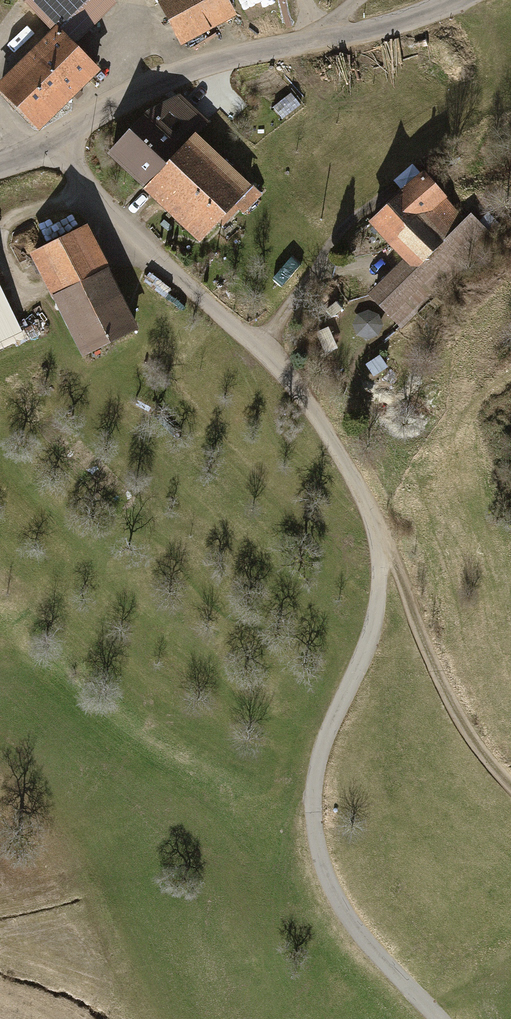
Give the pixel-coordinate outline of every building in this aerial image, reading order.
[(52,41),(95,0),(4,0),(6,2),(41,39),(0,78),(0,103),(29,133),(87,77),(52,41)] [(172,47),(224,17),(214,0),(158,0),(148,6),(172,47)] [(320,63),(323,73),(341,69),(338,59),(320,63)] [(279,120),(297,107),(289,97),(272,111),(279,120)] [(105,156),(190,243),(240,194),(188,141),(201,129),(172,101),(145,116),(105,156)] [(414,177),(363,226),(399,264),(365,297),(394,328),(480,247),(414,177)] [(490,239),(501,228),(487,214),(475,225),(490,239)] [(22,257),(74,357),(127,329),(75,230),(22,257)] [(443,305),(433,296),(423,306),(433,315),(443,305)] [(9,328),(0,312),(0,333),(9,328)] [(375,317),(364,314),(353,320),(349,333),(355,343),(366,346),(377,341),(381,327),(375,317)]
